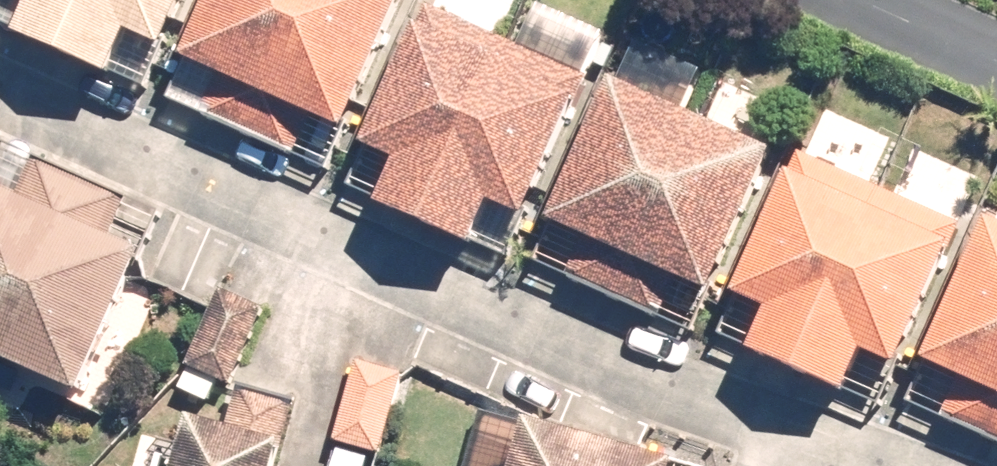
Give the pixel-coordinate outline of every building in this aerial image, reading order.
[(8,36),(103,78),(123,30),(164,48),(185,0),(24,0),(8,36)] [(178,54),(223,75),(206,111),(318,164),(396,0),(203,0),(178,54)] [(393,162),(374,202),(468,246),(486,206),(520,221),(585,83),(425,9),(361,147),(393,162)] [(586,242),(570,279),(664,320),(681,283),(708,295),(772,147),(604,74),(540,222),(586,242)] [(764,310),(744,355),(844,399),(864,354),(892,366),(956,220),(794,148),(729,294),(764,310)] [(0,196),(0,360),(104,406),(156,290),(128,277),(155,216),(34,162),(15,203),(0,196)] [(951,417),(996,438),(996,221),(985,215),(918,360),(967,383),(951,417)] [(189,405),(175,460),(125,447),(120,465),(331,465),(337,439),(400,455),(419,379),(337,359),(326,405),(237,383),(229,415),(189,405)] [(520,420),(507,465),(669,465),(670,463),(520,420)]
